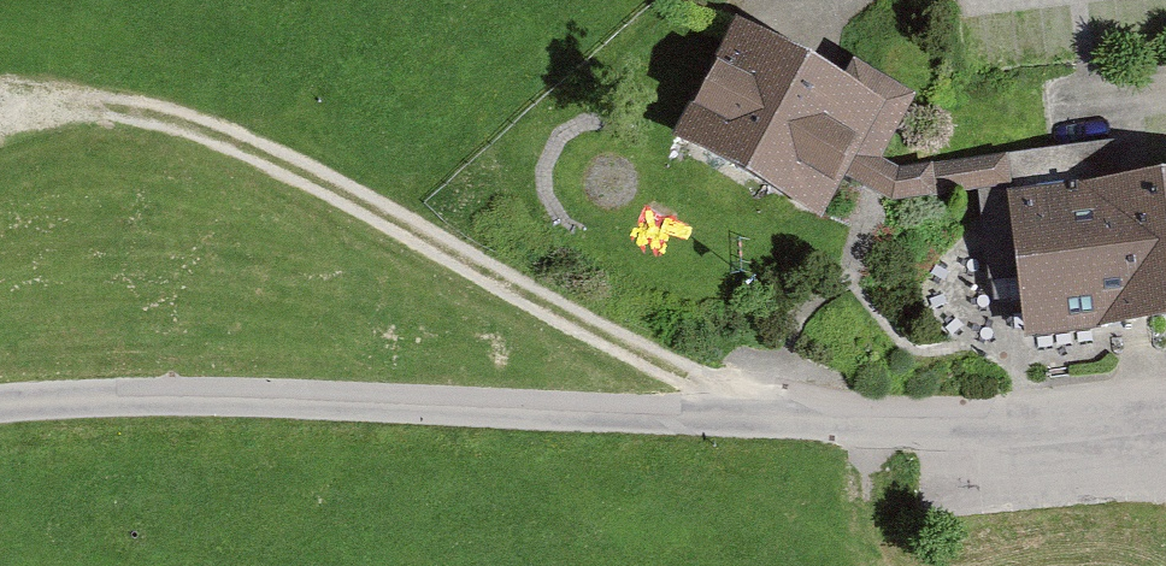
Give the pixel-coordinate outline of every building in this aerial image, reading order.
[(854,179),(865,159),(899,97),(846,66),(841,74),(832,91),(731,35),(676,136),(808,208),(831,167),(854,180),(854,179)] [(1109,191),(1094,193),(1092,180),(1071,182),(1073,195),(1009,203),(1015,251),(1018,273),(1024,328),(1165,311),(1165,184),(1128,189),(1109,191)]
